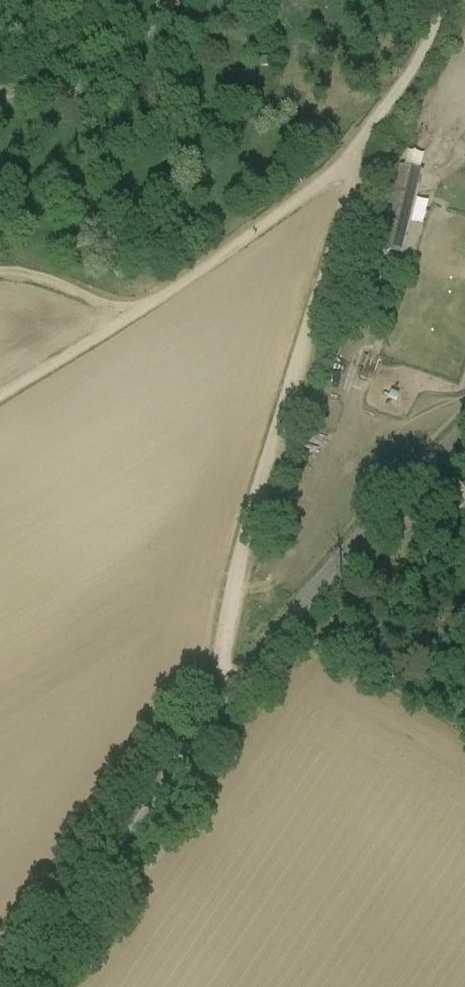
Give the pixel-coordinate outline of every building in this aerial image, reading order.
[(401,165),(380,249),(387,251),(402,255),(424,171),(401,165)]
